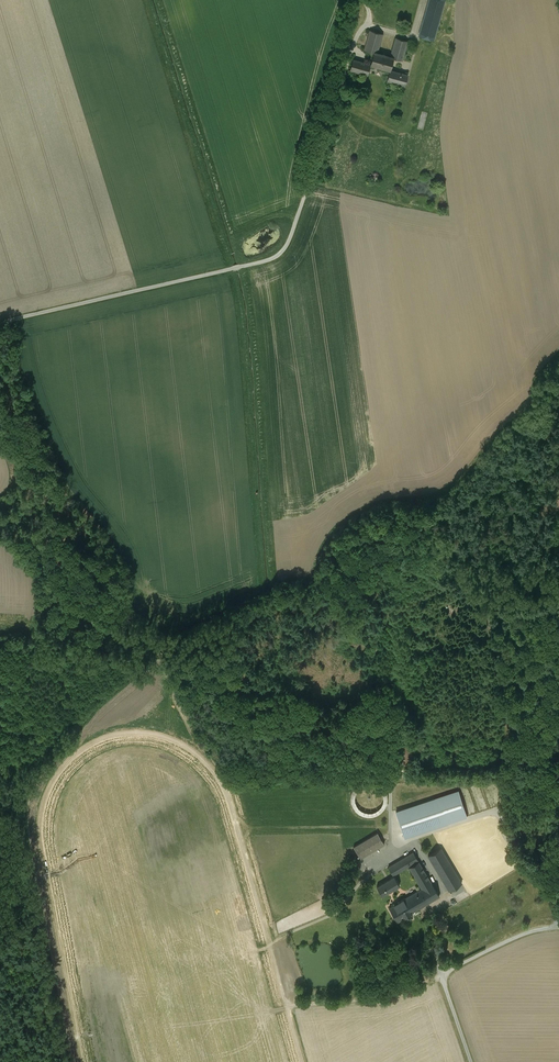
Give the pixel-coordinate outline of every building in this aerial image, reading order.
[(419,35),(433,38),(444,0),(428,0),(419,35)] [(373,50),(377,51),(382,33),(369,29),(364,48),(373,51),(373,50)] [(393,56),(402,59),(407,40),(395,36),(390,55),(393,56)] [(390,55),(377,51),(373,50),(373,51),(370,63),(390,68),(393,56),(390,55)] [(367,73),(370,63),(352,58),(349,69),(367,73)] [(407,73),(390,68),(387,79),(404,84),(407,73)] [(412,764),(412,739),(403,739),(403,764),(412,764)] [(390,799),(382,783),(374,787),(380,799),(378,799),(381,804),(385,802),(390,799)] [(468,817),(459,790),(396,811),(405,838),(468,817)] [(360,858),(385,844),(378,832),(353,846),(360,858)] [(440,846),(426,854),(447,890),(461,882),(440,846)] [(414,851),(370,876),(382,897),(400,887),(393,875),(409,865),(423,888),(391,906),(399,920),(440,896),(414,851)] [(328,896),(322,900),(330,913),(336,909),(328,896)]
